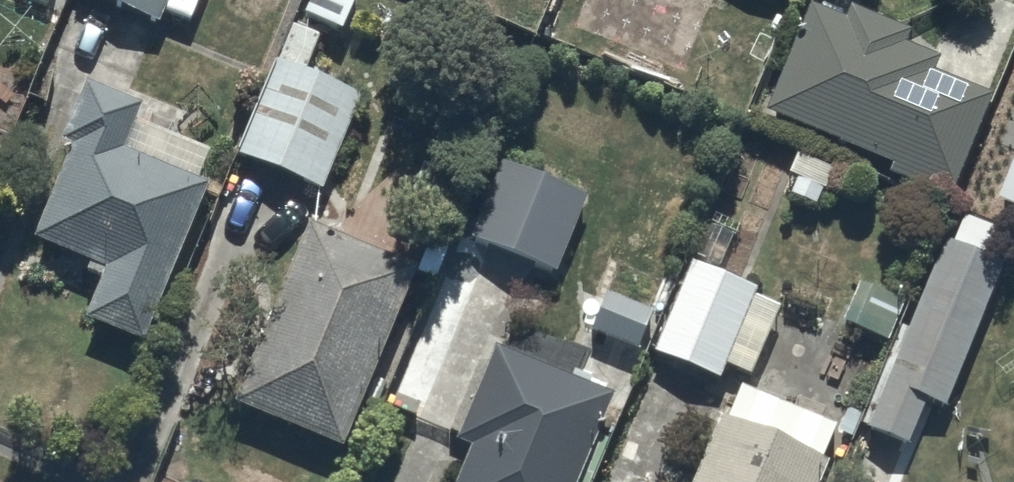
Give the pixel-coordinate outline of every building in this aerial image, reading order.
[(168,0),(67,0),(66,1),(152,38),(168,0)] [(308,25),(335,36),(349,0),(318,0),(308,25)] [(785,8),(789,0),(765,0),(785,8)] [(806,18),(762,126),(890,179),(887,186),(944,210),(987,106),(932,83),(937,72),(900,56),(905,45),(847,20),(842,33),(806,18)] [(318,45),(289,33),(233,166),(321,202),(360,108),(302,84),(318,45)] [(139,117),(89,92),(58,154),(70,159),(34,247),(91,270),(87,279),(105,287),(87,331),(143,353),(207,195),(121,161),(139,117)] [(582,217),(499,179),(464,253),(548,291),(582,217)] [(411,283),(304,240),(230,420),(336,464),(411,283)] [(909,341),(898,336),(857,434),(866,438),(864,443),(903,459),(921,416),(939,423),(999,278),(944,255),(909,341)] [(741,328),(751,302),(685,276),(649,367),(715,393),(722,376),(749,387),(768,339),(741,328)] [(493,361),(453,457),(465,462),(457,481),(583,481),(613,411),(493,361)] [(720,434),(698,481),(820,481),(817,481),(838,434),(745,392),(725,436),(720,434)]
